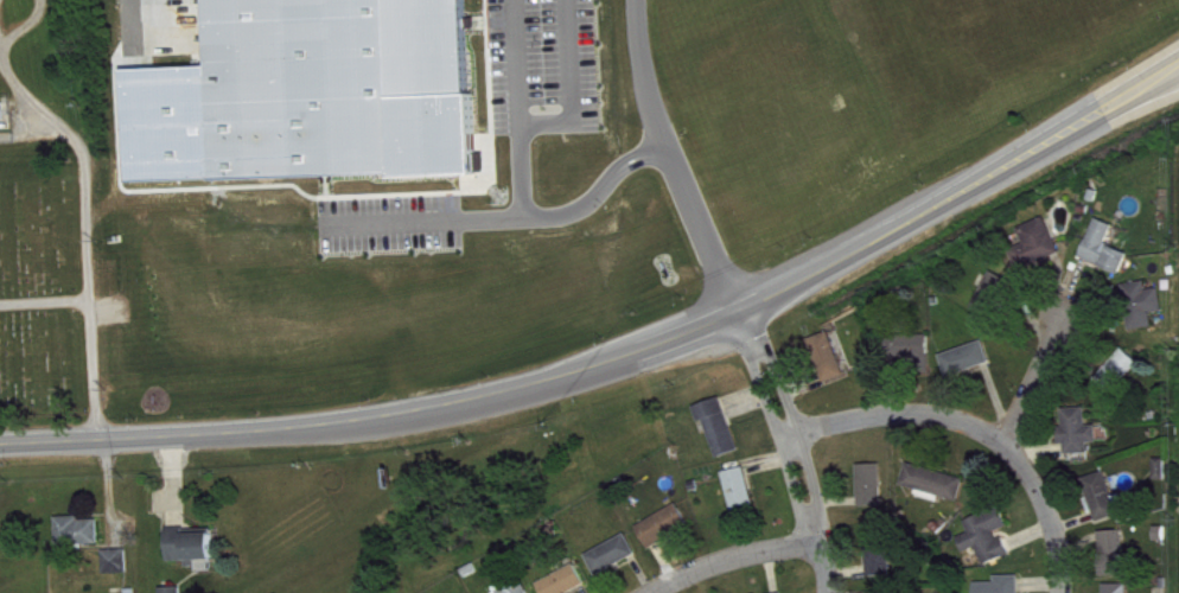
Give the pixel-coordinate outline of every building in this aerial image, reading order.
[(399,184),(399,187),(482,184),(479,103),(475,104),(471,0),(213,0),(219,190),(399,184)] [(8,129),(8,112),(0,112),(0,129),(8,129)] [(1016,260),(1024,280),(1066,263),(1051,226),(1024,238),(1031,253),(1016,260)] [(1084,265),(1126,284),(1135,263),(1111,253),(1119,235),(1102,227),(1084,265)] [(1132,340),(1158,336),(1156,322),(1169,320),(1165,297),(1152,299),(1150,290),(1125,294),(1132,340)] [(852,382),(835,340),(812,349),(829,392),(852,382)] [(934,375),(935,345),(890,344),(890,381),(902,381),(902,367),(912,367),(912,374),(934,375)] [(946,361),(952,385),(996,374),(990,351),(946,361)] [(1121,404),(1146,371),(1127,356),(1101,389),(1121,404)] [(710,428),(722,467),(744,460),(728,407),(699,415),(704,430),(710,428)] [(1102,435),(1093,435),(1092,417),(1067,417),(1068,454),(1071,454),(1071,463),(1095,463),(1094,452),(1103,452),(1102,435)] [(970,487),(912,472),(906,495),(964,510),(970,487)] [(862,473),(863,515),(887,515),(886,473),(862,473)] [(737,523),(759,519),(751,476),(729,480),(737,523)] [(1089,486),(1099,530),(1131,522),(1127,503),(1117,505),(1112,481),(1089,486)] [(642,533),(652,556),(694,537),(684,514),(642,533)] [(989,574),(1013,565),(1004,539),(1013,536),(1007,517),(970,529),(974,542),(963,546),(968,561),(983,556),(989,574)] [(61,527),(62,554),(104,553),(104,526),(61,527)] [(218,543),(190,543),(190,537),(173,537),(173,570),(192,570),(192,579),(219,578),(218,543)] [(1131,585),(1129,539),(1105,540),(1106,585),(1131,585)] [(896,584),(894,542),(870,543),(872,585),(896,584)] [(643,564),(632,543),(591,563),(602,585),(643,564)] [(131,558),(107,559),(108,583),(132,583),(131,558)] [(542,592),(590,592),(579,572),(542,592)] [(980,592),(1024,592),(1024,585),(1000,585),(1000,592),(980,592)]
